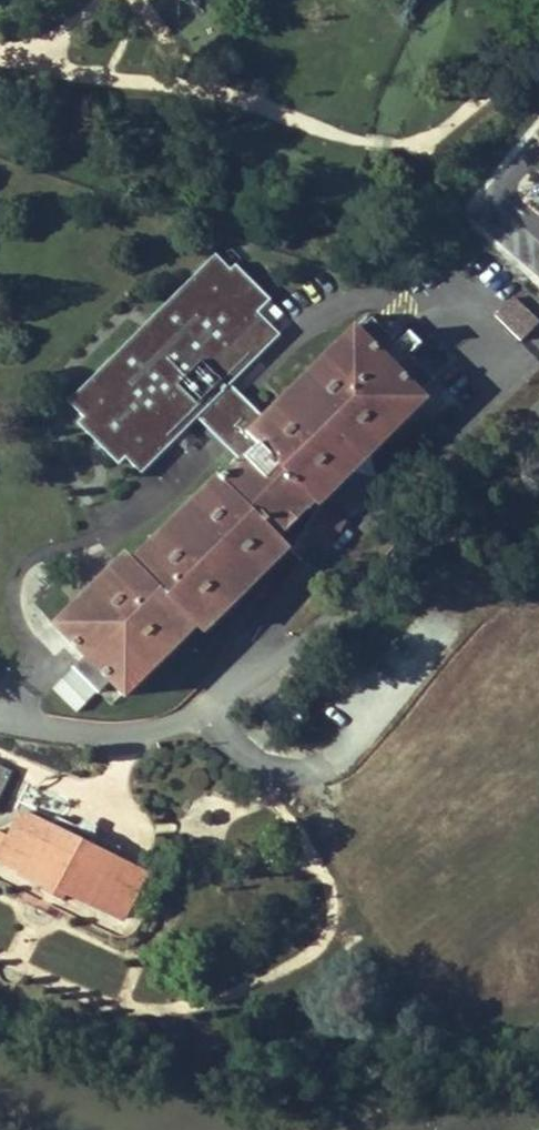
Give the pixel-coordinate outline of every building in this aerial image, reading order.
[(230,248),(223,256),(233,265),(238,260),(240,258),(230,248)] [(245,432),(262,415),(231,385),(284,332),(261,309),(274,296),(238,260),(233,265),(223,256),(217,250),(151,316),(140,328),(68,400),(82,415),(77,420),(96,438),(101,443),(120,462),(127,454),(144,470),(198,415),(239,455),(253,441),(245,432)] [(495,316),(521,341),(538,322),(538,320),(515,296),(495,316)] [(374,316),(363,326),(384,348),(395,338),(374,316)] [(239,455),(135,556),(127,548),(52,622),(85,656),(122,694),(127,699),(201,627),(206,632),(273,568),(292,550),(304,535),(321,505),(431,396),(424,389),(403,367),(399,364),(388,352),(384,348),(363,326),(358,321),(262,415),(245,432),(253,441),(239,455)] [(412,330),(388,352),(399,364),(423,341),(412,330)] [(414,356),(403,367),(424,389),(435,378),(414,356)] [(348,520),(321,505),(304,535),(332,550),(348,520)] [(85,656),(73,667),(97,691),(111,705),(122,694),(85,656)] [(0,764),(0,800),(15,771),(0,764)] [(111,856),(87,844),(93,836),(91,835),(92,833),(91,832),(91,831),(91,830),(90,829),(89,831),(81,827),(82,825),(81,825),(80,826),(79,826),(79,827),(78,828),(76,827),(76,828),(71,837),(52,827),(22,812),(9,836),(0,852),(0,860),(45,883),(40,891),(59,901),(65,891),(120,919),(144,873),(111,856)] [(71,837),(76,828),(56,819),(52,827),(71,837)] [(9,836),(0,832),(0,852),(9,836)] [(93,836),(87,844),(111,856),(116,848),(93,836)]
